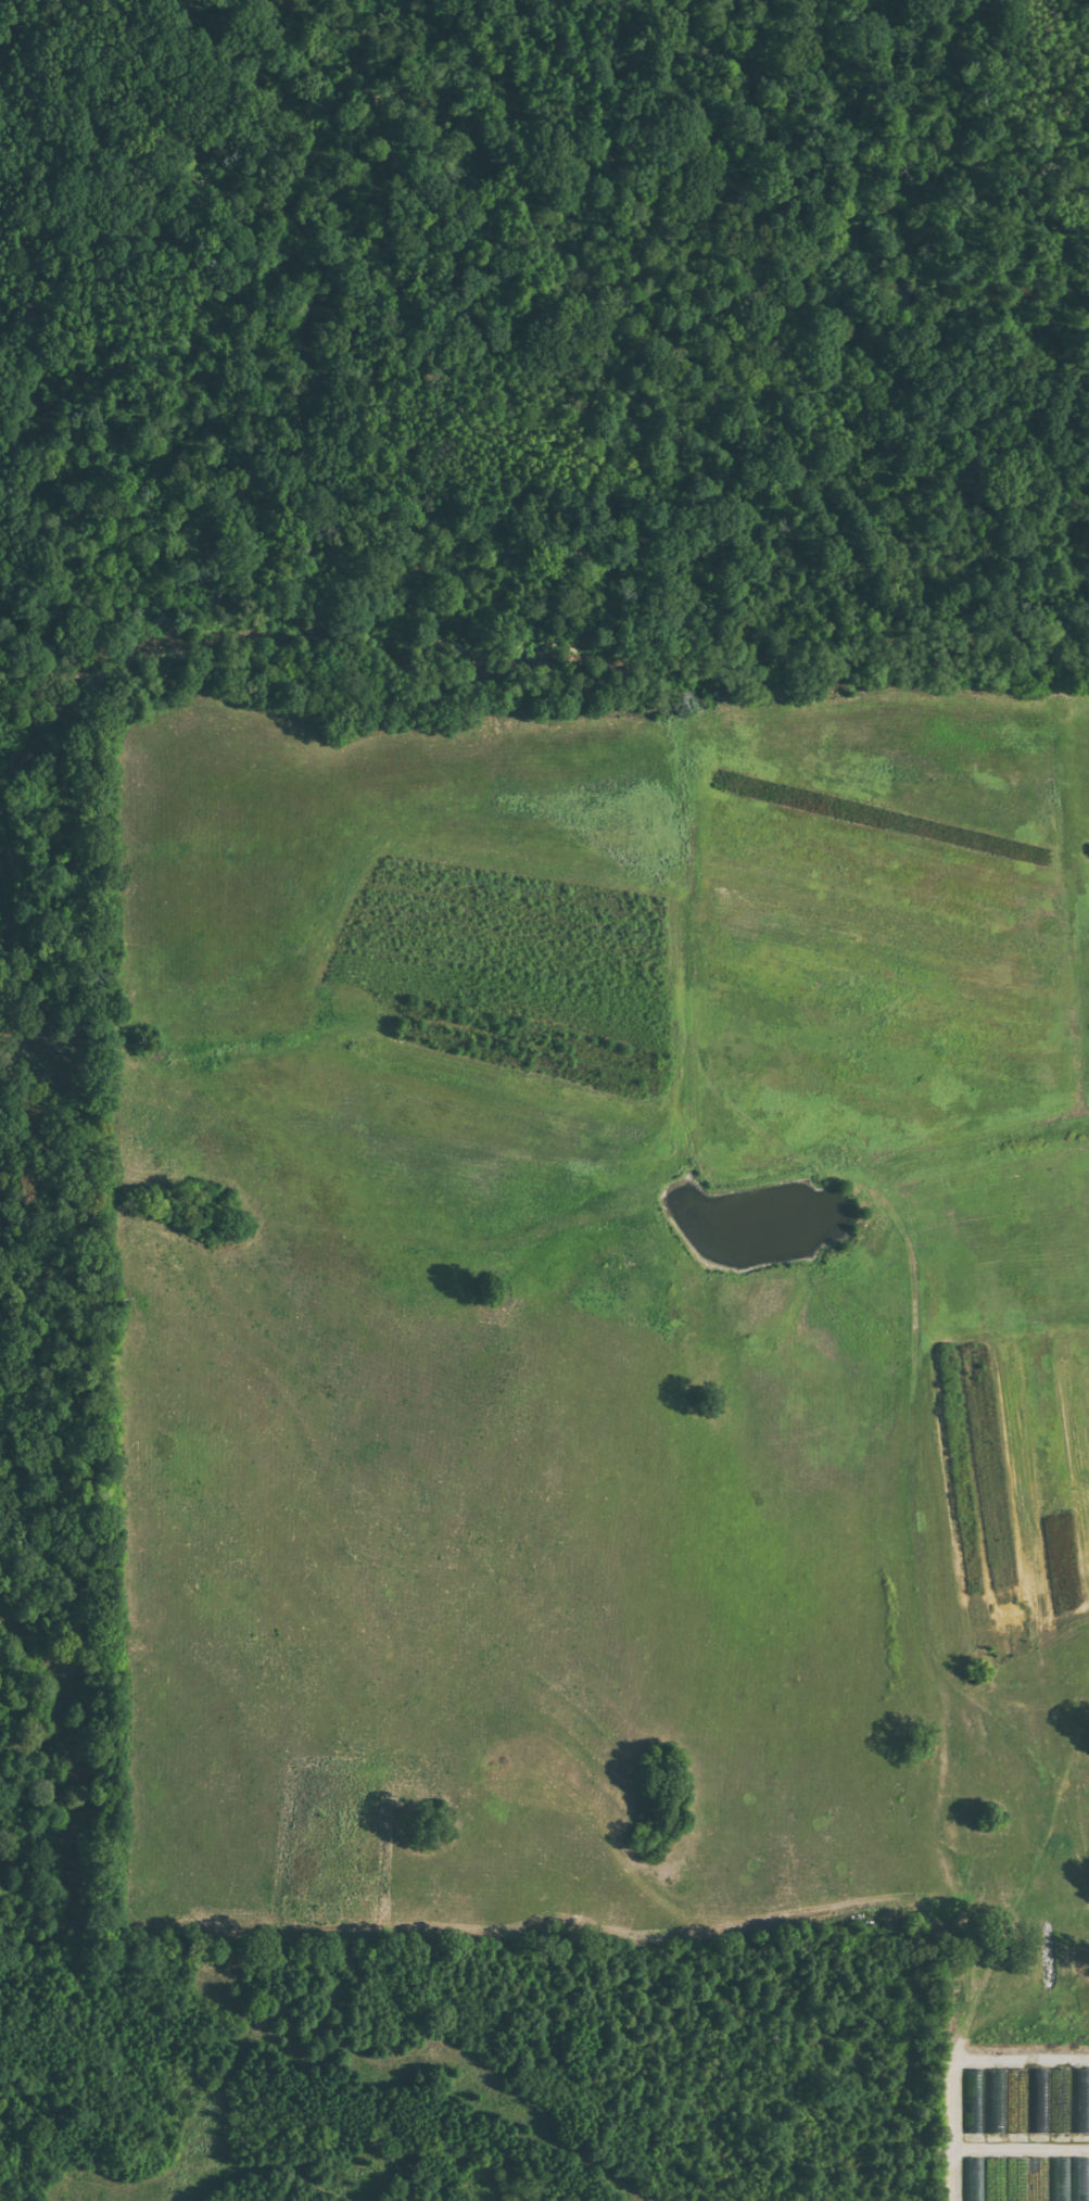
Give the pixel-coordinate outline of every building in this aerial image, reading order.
[(1088,2132),(1088,2068),(1019,2069),(1019,2078),(1016,2078),(1016,2069),(964,2069),(964,2133),(1088,2132)] [(964,2156),(964,2200),(986,2200),(986,2195),(1023,2196),(1024,2200),(1088,2200),(1088,2159),(964,2156)]
